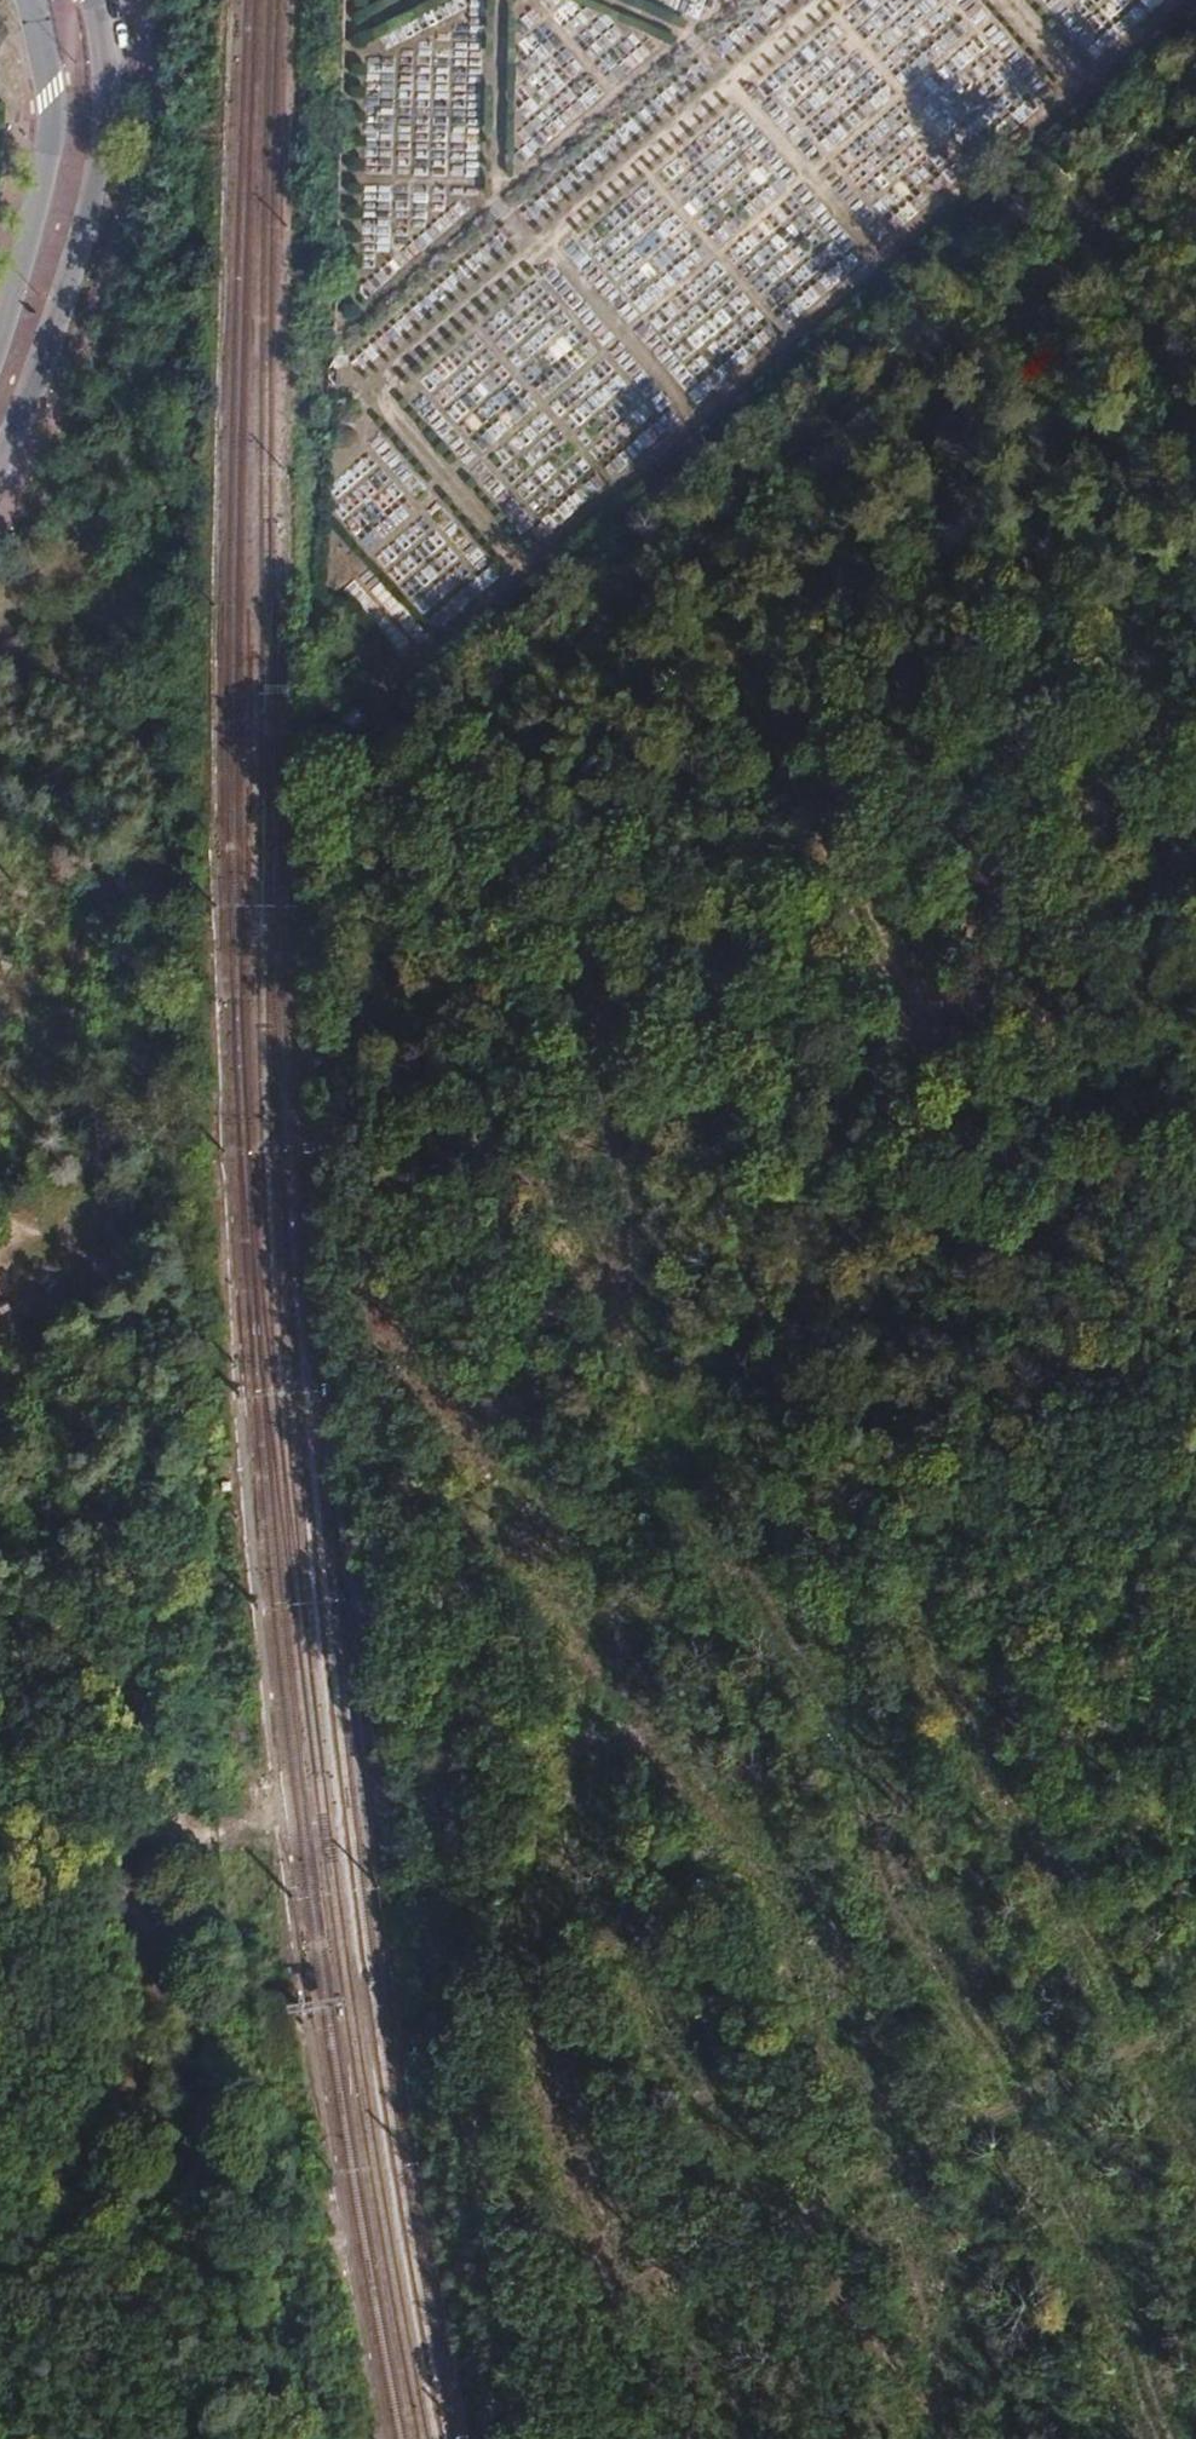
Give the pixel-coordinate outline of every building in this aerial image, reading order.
[(334,499),(356,538),(402,512),(379,473),(334,499)]
